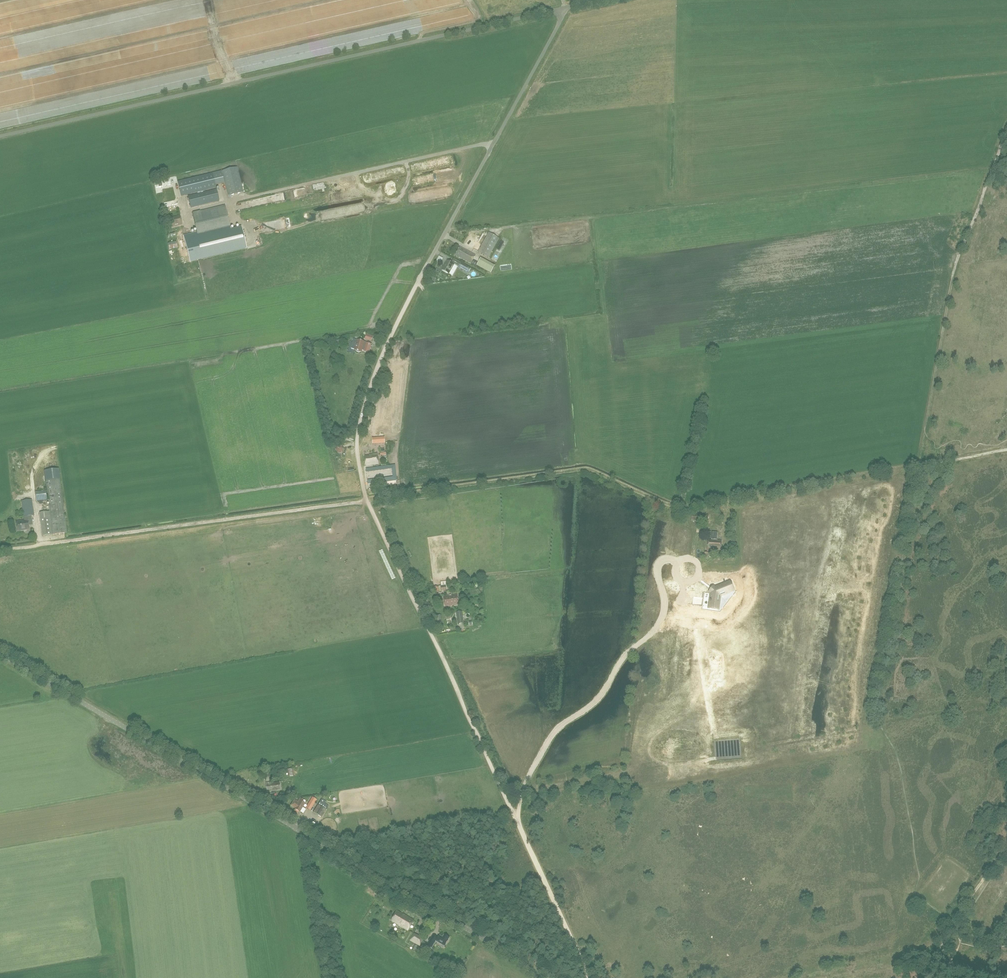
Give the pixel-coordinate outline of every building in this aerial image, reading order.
[(243,193),(237,168),(222,171),(228,196),(243,193)] [(177,182),(181,197),(216,188),(215,185),(224,183),(221,171),(177,182)] [(171,184),(170,178),(155,181),(156,187),(171,184)] [(188,197),(189,202),(190,207),(219,201),(216,190),(188,197)] [(225,205),(192,213),(198,238),(231,230),(225,205)] [(168,219),(170,228),(182,225),(180,216),(168,219)] [(468,237),(466,241),(464,244),(488,258),(499,239),(489,233),(487,236),(483,234),(478,243),(468,237)] [(481,258),(478,264),(476,262),(473,260),(476,256),(460,247),(455,255),(476,267),(477,266),(491,274),(495,266),(481,258)] [(449,274),(454,265),(448,261),(442,270),(449,274)] [(468,273),(471,269),(461,263),(459,268),(468,273)] [(364,351),(369,353),(371,344),(366,343),(364,343),(364,342),(358,340),(358,341),(354,339),(351,349),(356,350),(356,351),(357,351),(357,352),(359,352),(360,352),(361,352),(362,350),(364,351)] [(379,464),(377,454),(364,456),(366,466),(379,464)] [(395,465),(366,469),(366,472),(392,469),(393,478),(368,481),(368,484),(397,480),(395,465)] [(67,533),(60,479),(46,481),(52,534),(67,533)] [(47,502),(45,491),(35,492),(37,502),(40,505),(43,505),(43,502),(47,502)] [(16,532),(29,530),(28,525),(29,525),(30,524),(31,523),(31,516),(34,516),(31,499),(21,501),(24,517),(25,520),(15,521),(16,532)] [(49,512),(40,513),(43,536),(52,535),(49,512)] [(713,587),(710,591),(712,593),(710,601),(710,603),(711,603),(711,607),(718,608),(719,601),(718,601),(719,596),(720,594),(724,592),(725,594),(732,591),(729,583),(715,588),(713,587)] [(457,594),(443,597),(445,607),(459,605),(457,594)] [(270,782),(265,783),(267,792),(280,790),(279,782),(271,783),(270,782)] [(306,808),(308,809),(310,810),(316,800),(312,797),(306,808)] [(290,806),(295,809),(300,812),(305,804),(302,802),(303,800),(300,798),(298,801),(294,799),(290,806)] [(326,810),(318,805),(313,812),(322,817),(326,810)] [(391,921),(408,930),(414,921),(397,911),(391,921)] [(424,939),(414,934),(410,941),(419,946),(424,939)] [(445,945),(448,940),(449,938),(444,935),(443,937),(440,936),(439,938),(433,935),(427,945),(432,948),(436,941),(441,944),(442,943),(445,945)]
